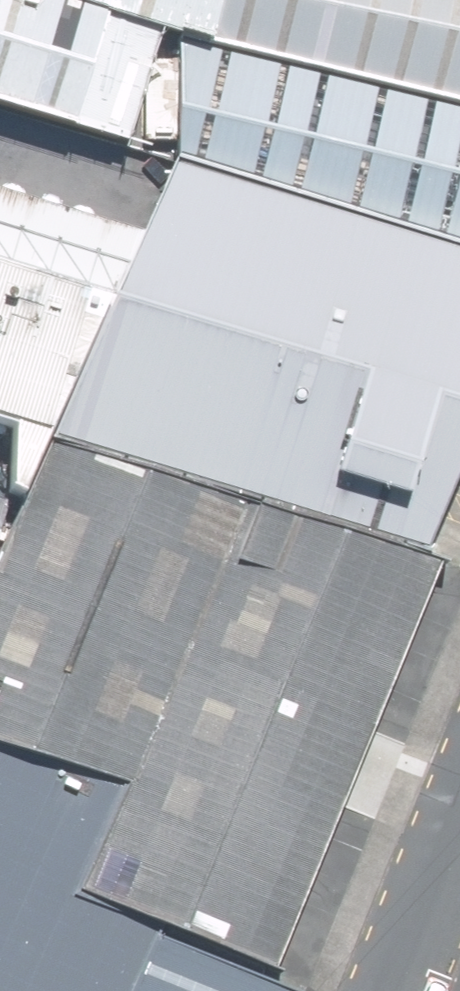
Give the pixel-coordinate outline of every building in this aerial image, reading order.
[(63,0),(0,0),(0,90),(175,142),(205,42),(63,0)] [(247,53),(260,0),(66,0),(247,53)] [(247,53),(459,104),(459,0),(260,0),(247,53)] [(247,53),(215,157),(459,245),(459,104),(247,53)] [(70,433),(454,559),(459,546),(459,245),(215,157),(126,301),(70,433)] [(0,261),(0,411),(70,433),(126,301),(0,261)] [(70,433),(0,411),(0,580),(22,586),(70,433)] [(300,990),(356,990),(459,668),(459,561),(454,559),(70,433),(22,586),(0,655),(0,743),(154,791),(107,906),(190,943),(300,990)] [(22,586),(0,580),(0,655),(22,586)] [(190,943),(107,906),(154,791),(0,743),(0,990),(169,990),(190,943)] [(190,943),(169,990),(300,990),(190,943)]
